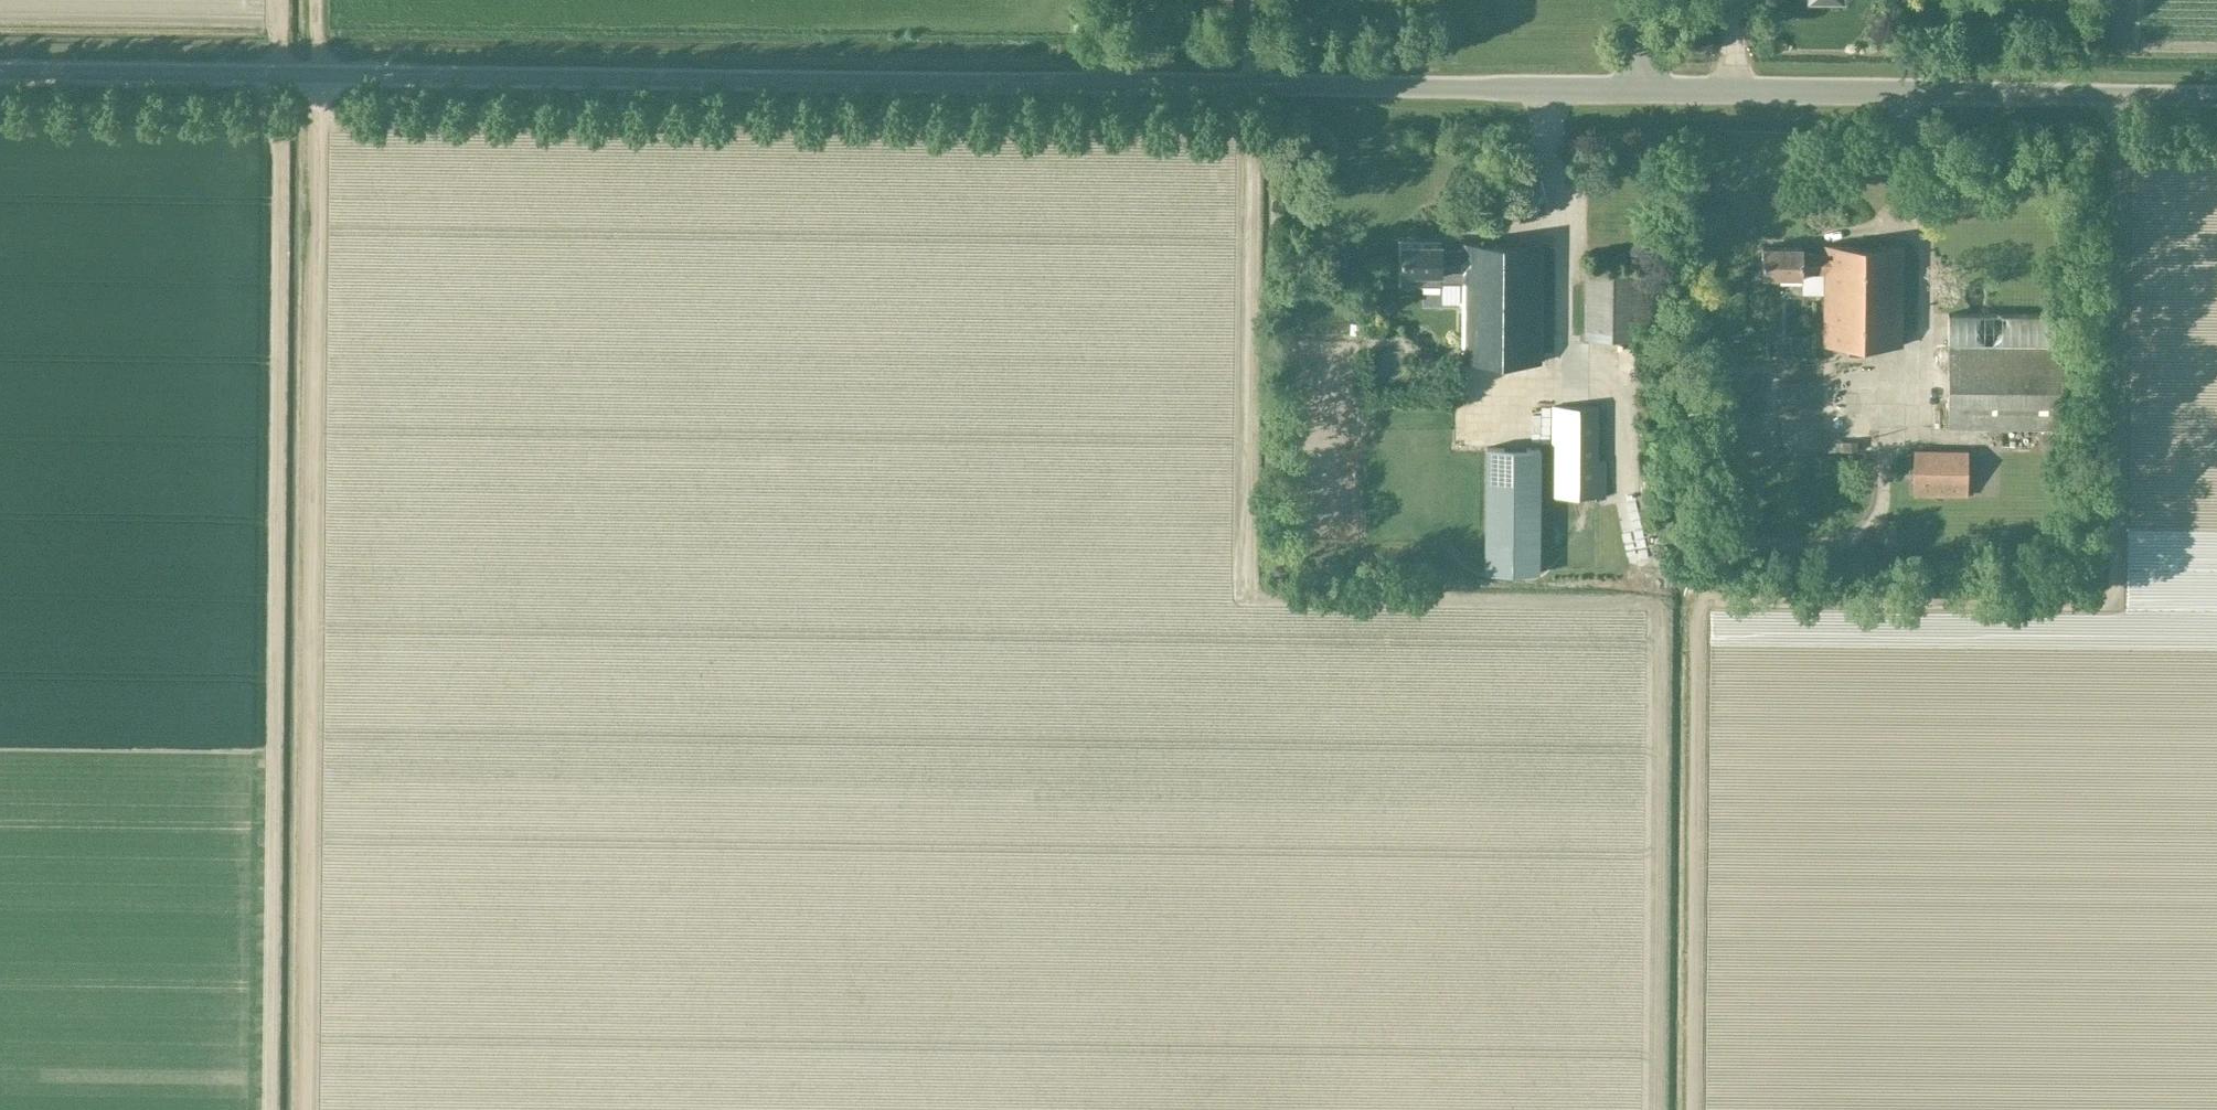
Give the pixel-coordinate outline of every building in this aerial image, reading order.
[(1460,283),(1462,283),(1462,362),(1540,362),(1540,245),(1462,244),(1462,251),(1440,251),(1440,246),(1400,246),(1400,287),(1442,287),(1442,304),(1460,304),(1460,283)] [(1823,273),(1823,345),(1900,345),(1901,247),(1823,247),(1823,253),(1801,253),(1801,248),(1761,248),(1761,277),(1801,277),(1801,273),(1823,273)] [(1639,340),(1639,266),(1584,265),(1583,340),(1639,340)] [(2061,345),(1948,344),(1947,427),(2060,428),(2061,345)] [(1552,407),(1550,497),(1604,497),(1604,461),(1596,461),(1596,407),(1552,407)] [(1541,572),(1542,448),(1484,448),(1482,572),(1541,572)] [(1912,451),(1911,495),(1966,496),(1967,452),(1912,451)]
